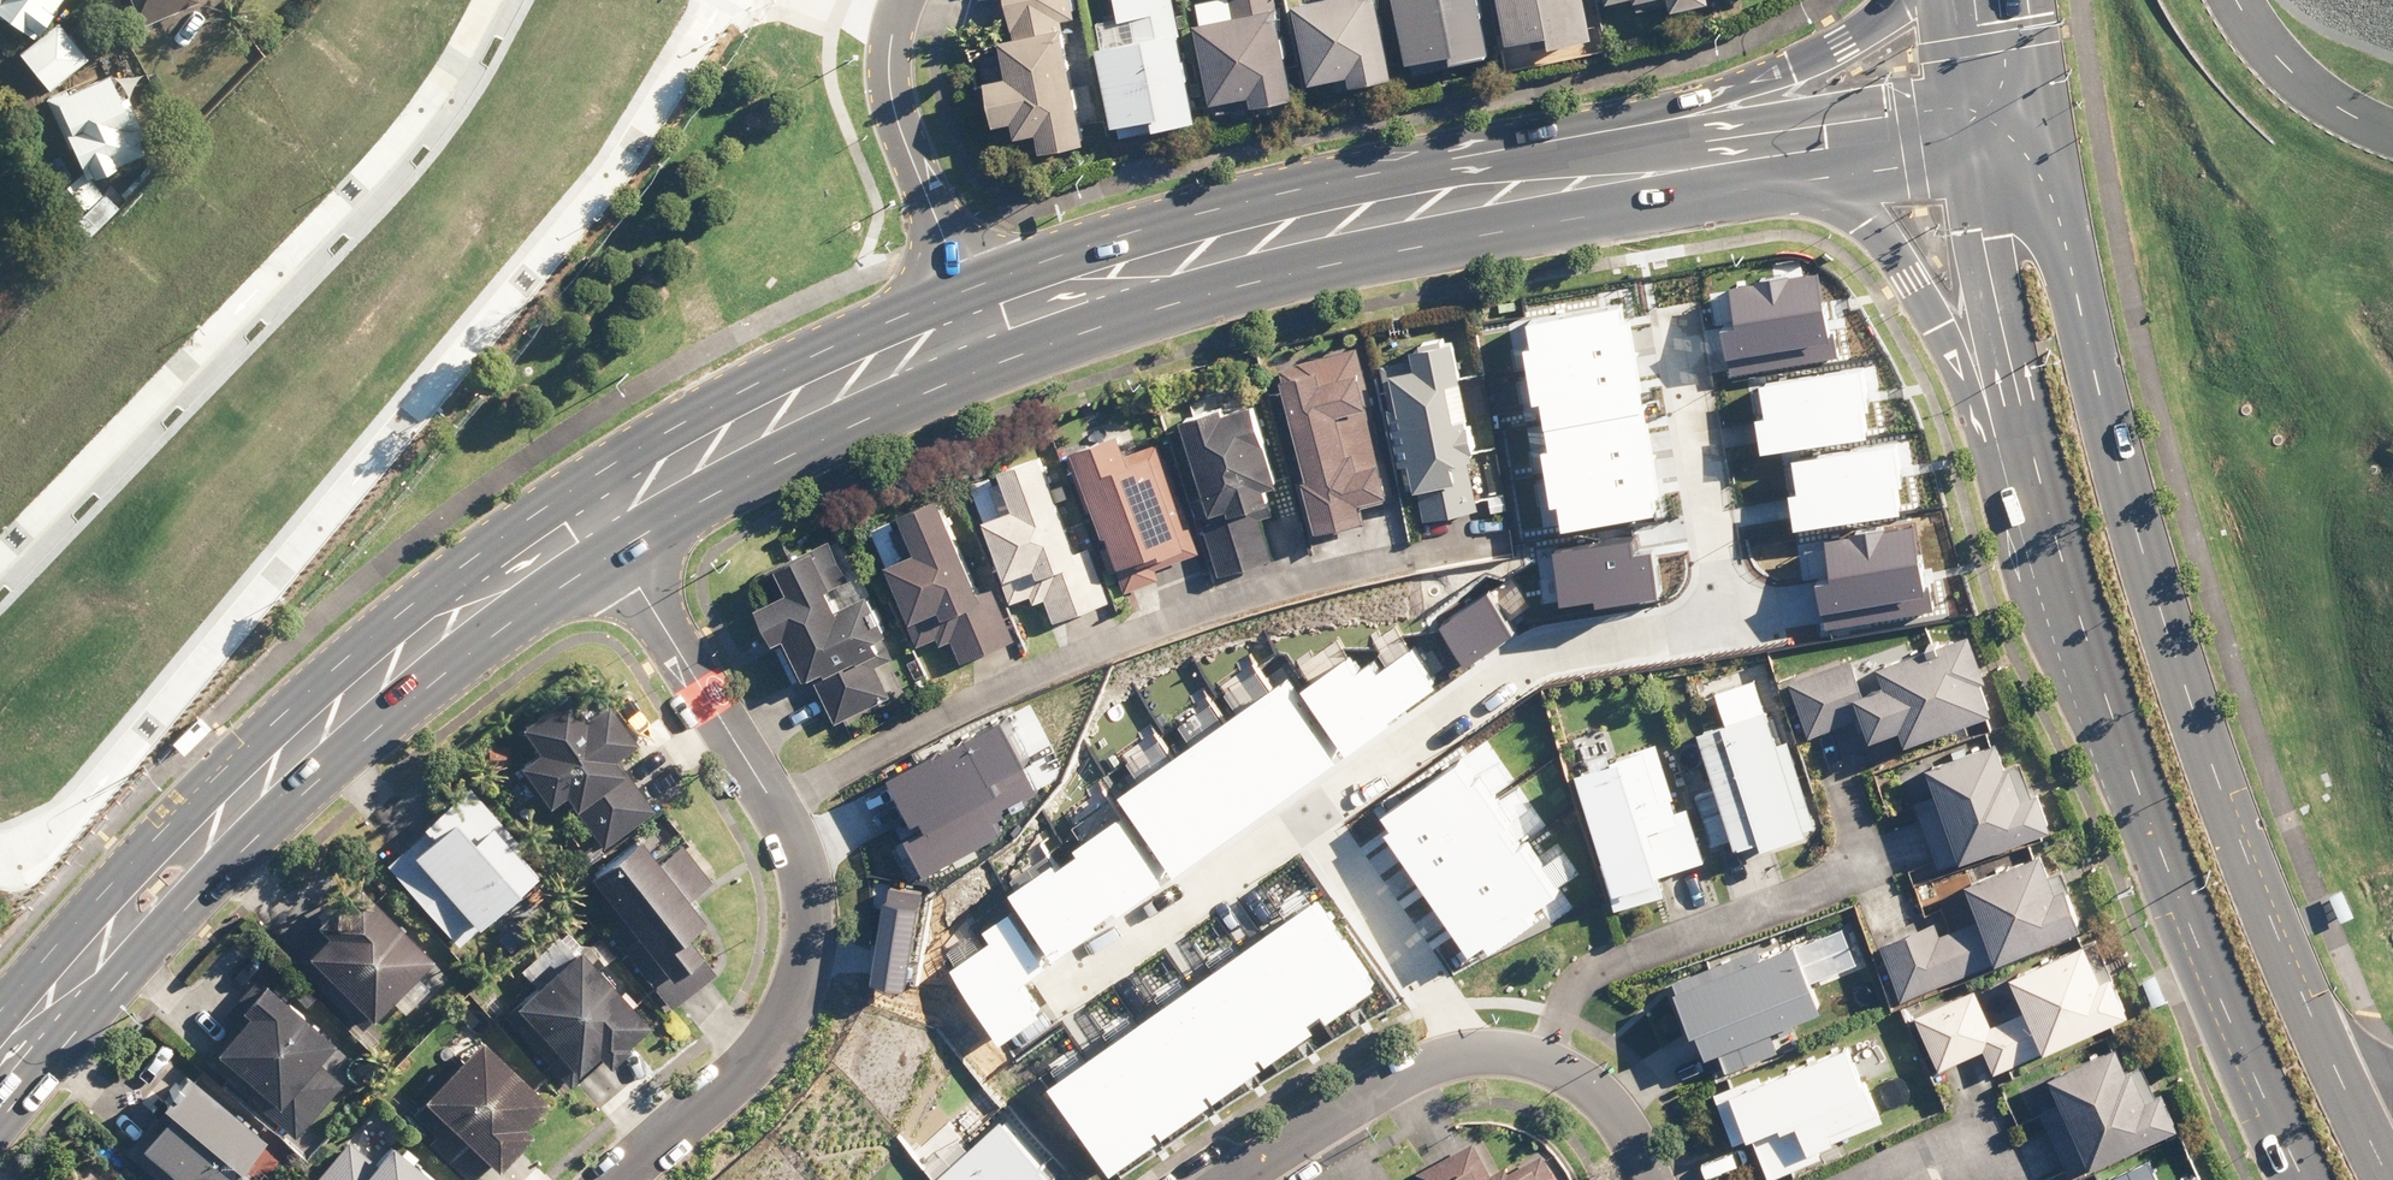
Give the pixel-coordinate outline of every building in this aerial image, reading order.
[(19,46),(58,0),(0,0),(0,29),(19,46)] [(140,29),(186,8),(199,2),(198,0),(127,0),(140,29)] [(1083,147),(1062,25),(1074,22),(1070,0),(1004,0),(1011,40),(994,43),(1000,79),(981,82),(989,129),(1010,126),(1013,142),(1033,138),(1036,156),(1083,147)] [(1115,26),(1131,22),(1135,42),(1092,51),(1108,132),(1145,125),(1147,135),(1190,126),(1173,38),(1178,37),(1171,0),(1110,0),(1115,26)] [(1251,17),(1193,29),(1209,109),(1244,101),(1246,110),(1292,101),(1272,0),(1247,0),(1251,17)] [(1317,3),(1289,8),(1306,91),(1346,82),(1348,91),(1393,82),(1376,0),(1316,0),(1317,3)] [(1401,69),(1439,61),(1441,68),(1488,58),(1476,0),(1387,0),(1401,69)] [(1591,39),(1582,0),(1492,0),(1504,49),(1541,40),(1543,50),(1591,39)] [(1667,10),(1707,0),(1664,0),(1667,10)] [(15,57),(42,92),(82,61),(55,26),(15,57)] [(85,185),(144,159),(108,78),(49,103),(85,185)] [(1818,273),(1728,288),(1735,331),(1721,333),(1729,376),(1837,358),(1833,333),(1828,334),(1818,273)] [(1622,303),(1508,323),(1546,536),(1659,516),(1622,303)] [(1421,519),(1476,510),(1471,478),(1450,482),(1447,459),(1471,455),(1470,447),(1474,446),(1470,423),(1467,424),(1466,418),(1448,421),(1442,379),(1456,377),(1450,338),(1405,345),(1407,362),(1381,365),(1383,375),(1378,376),(1393,475),(1399,474),(1401,488),(1416,485),(1421,519)] [(1353,503),(1383,494),(1374,462),(1354,468),(1349,449),(1343,451),(1333,417),(1362,408),(1351,370),(1316,380),(1313,368),(1274,379),(1303,480),(1296,482),(1310,532),(1358,518),(1353,503)] [(1862,370),(1757,386),(1762,419),(1753,420),(1759,457),(1868,440),(1864,414),(1868,413),(1862,370)] [(1199,525),(1217,577),(1275,558),(1257,504),(1269,499),(1265,486),(1279,481),(1252,402),(1215,415),(1212,405),(1174,418),(1209,521),(1199,525)] [(1151,560),(1182,547),(1143,454),(1121,463),(1109,434),(1064,452),(1111,567),(1148,552),(1151,560)] [(1903,490),(1897,443),(1791,462),(1797,497),(1787,497),(1792,533),(1901,516),(1897,490),(1903,490)] [(1053,622),(1108,602),(1087,545),(1069,552),(1034,457),(993,472),(997,483),(990,485),(987,477),(969,484),(983,521),(978,523),(1008,604),(1027,597),(1030,605),(1045,599),(1053,622)] [(937,498),(869,527),(884,563),(880,564),(915,646),(934,638),(938,647),(950,642),(959,662),(1013,639),(982,566),(968,572),(937,498)] [(1913,529),(1824,542),(1830,587),(1814,586),(1823,631),(1932,614),(1929,588),(1922,591),(1913,529)] [(1631,543),(1553,554),(1560,606),(1594,602),(1595,609),(1656,601),(1650,555),(1633,557),(1631,543)] [(826,584),(809,552),(771,572),(785,598),(751,616),(767,645),(769,650),(780,644),(800,682),(810,677),(835,724),(889,695),(867,654),(878,648),(873,639),(885,633),(859,585),(829,601),(821,587),(826,584)] [(1514,635),(1486,595),(1437,628),(1464,668),(1514,635)] [(1897,743),(1993,708),(1965,632),(1932,643),(1935,652),(1922,657),(1921,651),(1871,669),(1878,688),(1863,693),(1850,657),(1785,680),(1805,737),(1855,719),(1863,741),(1893,730),(1897,743)] [(1340,755),(1438,688),(1412,651),(1376,676),(1369,666),(1359,672),(1349,657),(1297,693),(1340,755)] [(1814,830),(1766,675),(1729,686),(1739,720),(1707,730),(1727,792),(1709,798),(1722,842),(1743,835),(1745,843),(1765,836),(1768,844),(1814,830)] [(1330,760),(1277,685),(1115,798),(1168,874),(1330,760)] [(589,722),(572,698),(524,732),(541,757),(522,770),(551,811),(566,801),(604,853),(657,815),(619,763),(640,749),(610,707),(589,722)] [(998,726),(886,784),(915,838),(903,844),(922,880),(1001,838),(991,820),(1035,797),(998,726)] [(1608,732),(1575,740),(1583,768),(1569,771),(1611,910),(1660,895),(1655,875),(1704,863),(1690,806),(1676,810),(1658,742),(1614,754),(1608,732)] [(1937,868),(2050,824),(2037,790),(2019,798),(2006,764),(2000,766),(1990,741),(1922,768),(1923,772),(1904,780),(1919,820),(1881,834),(1897,875),(1934,861),(1937,868)] [(1381,839),(1468,959),(1554,901),(1453,768),(1377,819),(1389,833),(1381,839)] [(542,868),(472,781),(389,847),(459,934),(542,868)] [(1050,868),(1007,898),(1048,958),(1160,883),(1117,820),(1070,852),(1076,860),(1054,874),(1050,868)] [(660,863),(641,839),(576,889),(671,1011),(717,975),(691,941),(709,927),(691,905),(715,886),(683,846),(660,863)] [(1901,1000),(2081,924),(2065,885),(2052,890),(2036,852),(1957,885),(1973,923),(1940,936),(1914,873),(1858,897),(1901,1000)] [(435,956),(359,873),(297,929),(374,1012),(435,956)] [(906,993),(922,893),(884,888),(869,987),(906,993)] [(1316,902),(1046,1094),(1104,1179),(1105,1179),(1375,985),(1316,902)] [(1040,964),(1008,916),(981,934),(989,945),(949,972),(999,1046),(1039,1019),(1036,1015),(1040,1009),(1025,986),(1031,982),(1026,974),(1040,964)] [(634,1000),(558,932),(497,999),(574,1067),(634,1000)] [(1708,1052),(1822,1006),(1797,944),(1771,954),(1767,944),(1678,979),(1708,1052)] [(1991,1072),(2124,1011),(2107,975),(2095,980),(2079,944),(2004,978),(2011,993),(1995,1001),(2003,1019),(1988,1026),(1972,990),(1909,1018),(1933,1070),(1981,1049),(1991,1072)] [(343,1036),(257,972),(206,1040),(292,1104),(343,1036)] [(541,1091),(465,1023),(404,1090),(480,1158),(541,1091)] [(2067,1179),(2173,1127),(2155,1091),(2141,1098),(2126,1068),(2122,1070),(2110,1045),(2023,1088),(2067,1179)] [(1851,1050),(1768,1086),(1766,1079),(1722,1098),(1744,1150),(1759,1143),(1776,1179),(1792,1179),(1828,1164),(1823,1155),(1838,1149),(1834,1140),(1881,1119),(1851,1050)] [(185,1074),(131,1146),(177,1179),(243,1179),(274,1140),(185,1074)] [(940,1166),(953,1179),(1038,1179),(1058,1162),(1006,1105),(940,1166)] [(373,1114),(313,1179),(447,1179),(373,1114)] [(1411,1170),(1417,1179),(1480,1179),(1491,1173),(1472,1137),(1411,1170)] [(1554,1173),(1545,1156),(1502,1179),(1542,1179),(1554,1173)] [(940,1166),(925,1179),(953,1179),(940,1166)] [(93,1170),(84,1179),(105,1179),(93,1170)] [(2192,1171),(2172,1179),(2195,1179),(2192,1171)]
